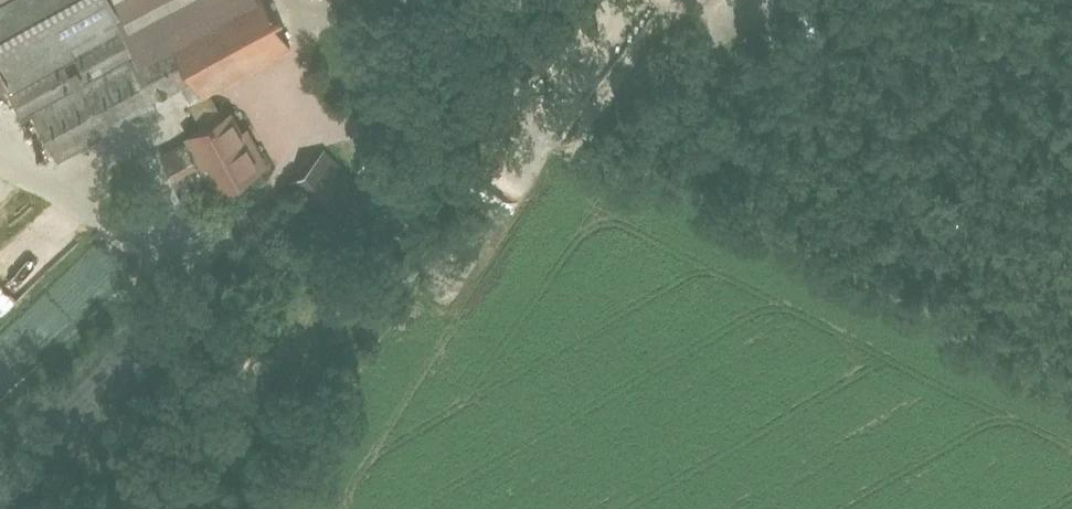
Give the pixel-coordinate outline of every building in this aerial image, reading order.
[(10,82),(26,111),(33,107),(61,156),(159,103),(155,96),(197,73),(208,93),(297,43),(269,0),(0,0),(0,87),(10,82)] [(237,118),(227,98),(179,122),(210,183),(266,153),(245,113),(237,118)] [(320,132),(283,169),(324,210),(361,174),(320,132)]
